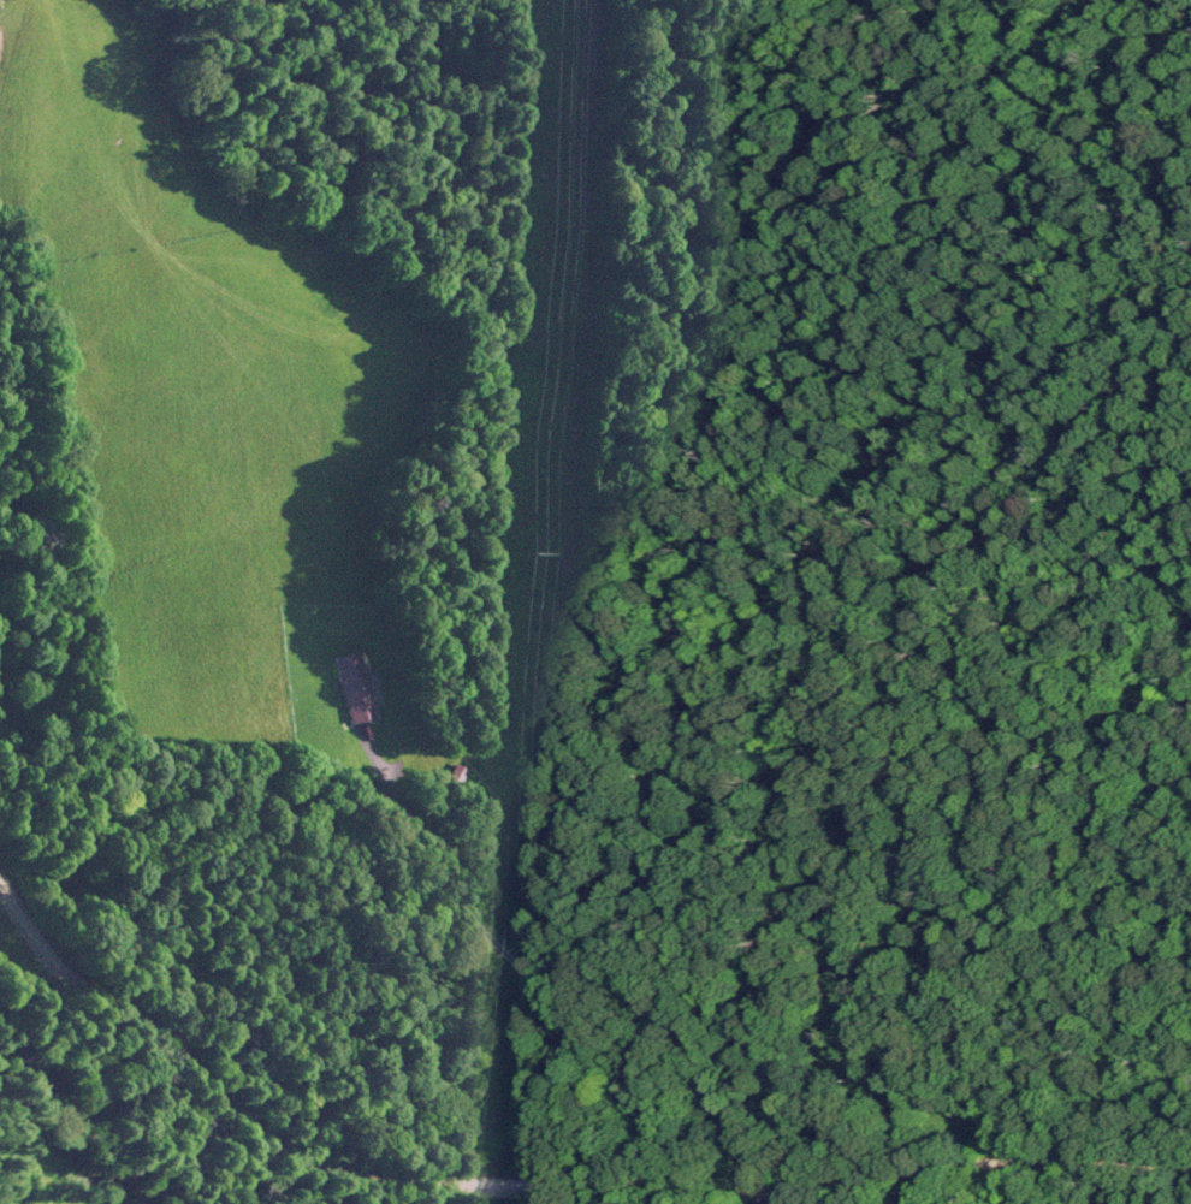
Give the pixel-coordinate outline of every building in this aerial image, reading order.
[(375,717),(362,649),(331,655),(344,724),(375,717)]
